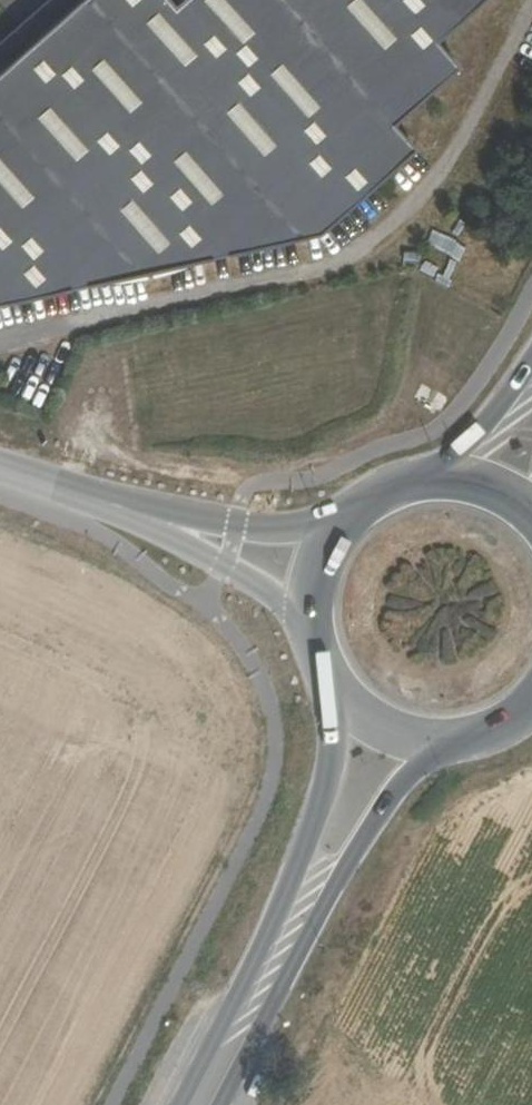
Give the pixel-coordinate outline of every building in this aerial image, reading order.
[(314,232),(413,147),(392,124),(456,69),(430,39),(475,0),(41,0),(0,36),(0,300),(314,232)]
